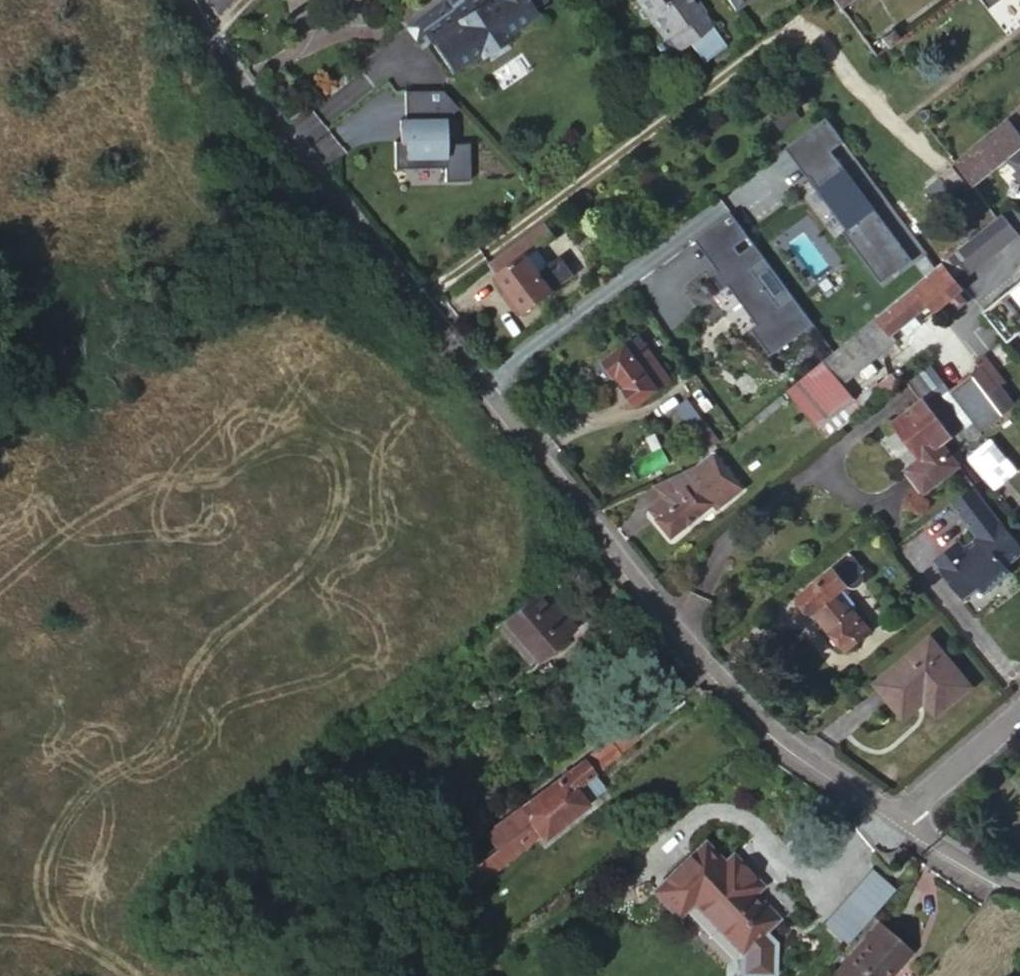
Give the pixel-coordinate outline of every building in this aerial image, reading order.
[(397,12),(408,25),(428,9),(439,0),(412,0),(397,12)] [(428,9),(408,25),(418,39),(455,10),(451,5),(457,0),(439,0),(428,9)] [(459,18),(462,22),(448,32),(435,42),(454,69),(478,53),(509,31),(536,12),(534,8),(544,1),(544,0),(485,0),(459,18)] [(629,4),(659,43),(650,49),(660,63),(673,53),(688,71),(718,48),(704,29),(708,26),(696,11),(693,13),(688,7),(683,0),(634,0),(629,4)] [(735,11),(750,0),(727,0),(735,11)] [(691,5),(688,7),(693,13),(696,11),(691,5)] [(445,28),(448,32),(462,22),(459,18),(445,28)] [(888,45),(897,38),(891,28),(881,35),(888,45)] [(512,35),(509,31),(478,53),(481,57),(512,35)] [(443,90),(406,90),(406,119),(402,119),(402,130),(407,130),(408,141),(396,141),(396,167),(447,167),(447,181),(470,180),(470,144),(446,144),(446,119),(459,107),(443,90)] [(956,162),(966,176),(974,185),(1019,148),(1019,139),(1007,122),(956,162)] [(1011,157),(1019,168),(1019,150),(1011,157)] [(883,280),(915,257),(839,153),(811,173),(850,225),(845,228),(883,280)] [(1018,232),(1001,211),(996,216),(957,249),(943,260),(959,281),(1018,232)] [(509,288),(526,311),(575,274),(562,257),(547,266),(550,270),(543,276),(526,254),(533,249),(544,241),(547,245),(555,238),(544,222),(489,262),(509,288)] [(753,326),(774,355),(817,322),(757,239),(713,272),(724,287),(731,282),(759,321),(753,326)] [(550,270),(547,266),(533,249),(526,254),(543,276),(550,270)] [(788,388),(820,428),(856,399),(842,383),(896,340),(890,334),(928,303),(935,310),(951,297),(955,302),(962,297),(957,292),(963,287),(959,281),(943,260),(915,283),(842,344),(821,362),(797,381),(788,388)] [(1000,298),(1015,317),(1019,313),(1019,294),(1014,287),(1000,298)] [(504,292),(521,314),(526,311),(509,288),(504,292)] [(1000,298),(983,312),(1001,335),(1018,321),(1015,317),(1000,298)] [(672,378),(640,335),(605,360),(617,374),(620,372),(629,384),(626,387),(637,404),(672,378)] [(979,366),(950,389),(981,429),(1003,411),(1011,404),(979,366)] [(890,376),(895,383),(905,375),(900,368),(890,376)] [(879,385),(885,391),(890,387),(895,383),(890,376),(879,385)] [(877,382),(856,399),(863,409),(881,395),(881,393),(885,391),(879,385),(877,382)] [(950,389),(941,396),(934,389),(893,421),(923,458),(943,442),(961,428),(969,438),(981,429),(950,389)] [(785,399),(781,394),(766,407),(755,415),(760,420),(785,399)] [(720,438),(689,396),(677,405),(707,447),(720,438)] [(863,409),(856,399),(820,428),(827,437),(863,409)] [(975,440),(981,448),(1007,477),(1018,468),(990,436),(987,439),(982,434),(975,440)] [(961,465),(951,452),(943,442),(923,458),(909,469),(927,491),(961,465)] [(999,484),(1007,477),(981,448),(973,455),(999,484)] [(680,477),(677,473),(654,484),(664,495),(654,503),(662,513),(656,518),(671,534),(704,507),(708,512),(717,504),(722,500),(715,492),(720,488),(701,465),(687,476),(685,473),(680,477)] [(726,496),(720,488),(715,492),(722,500),(726,496)] [(978,488),(957,506),(983,537),(963,553),(959,548),(941,563),(972,600),(988,587),(992,593),(1019,571),(1014,566),(1019,560),(1019,542),(978,488)] [(864,573),(850,557),(803,595),(801,600),(801,602),(811,613),(818,612),(835,633),(834,637),(835,639),(836,642),(837,644),(839,646),(841,646),(844,646),(847,647),(849,650),(873,631),(848,602),(842,606),(835,598),(864,573)] [(555,597),(545,584),(540,587),(550,601),(555,597)] [(555,607),(550,601),(540,587),(530,595),(500,620),(532,662),(571,631),(553,609),(555,607)] [(969,683),(930,635),(875,681),(892,701),(914,684),(925,696),(937,711),(969,683)] [(914,684),(892,701),(903,714),(918,702),(925,696),(914,684)] [(627,725),(607,740),(617,752),(637,737),(627,725)] [(615,754),(617,752),(607,740),(581,760),(592,773),(615,754)] [(562,775),(580,799),(600,783),(592,773),(581,760),(562,775)] [(530,822),(539,833),(541,837),(584,804),(580,799),(562,775),(519,808),(530,822)] [(495,849),(530,822),(519,808),(511,815),(485,835),(495,849)] [(463,874),(472,884),(539,833),(530,822),(495,849),(463,874)] [(722,863),(703,843),(654,889),(676,912),(690,900),(738,951),(775,916),(750,891),(757,884),(730,856),(722,863)] [(841,942),(888,889),(869,872),(822,925),(841,942)] [(390,931),(399,924),(396,920),(387,927),(390,931)] [(831,975),(883,975),(904,951),(873,925),(829,975),(831,975)]
